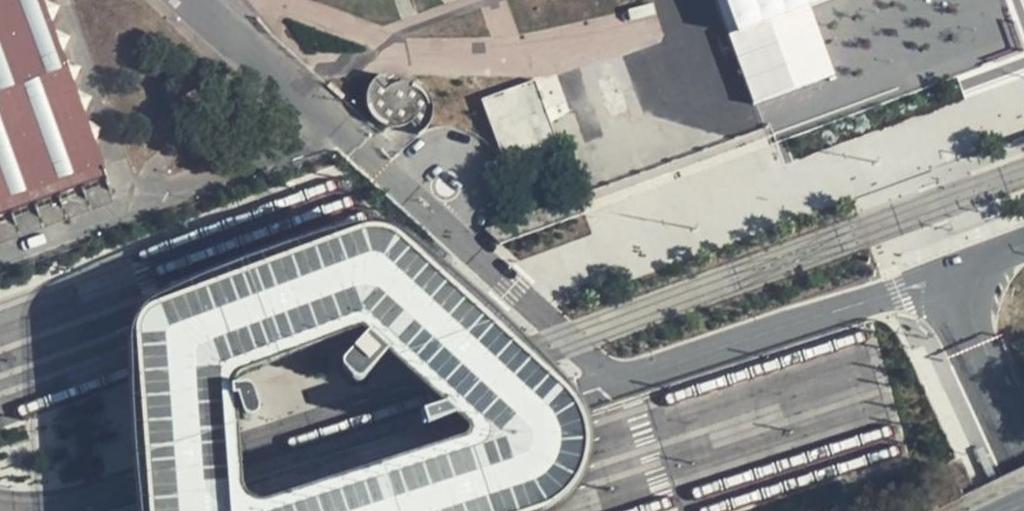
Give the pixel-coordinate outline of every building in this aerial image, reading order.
[(44,0),(0,0),(0,244),(115,201),(44,0)] [(755,105),(836,76),(811,7),(829,0),(717,0),(755,105)] [(403,79),(391,85),(382,74),(374,81),(369,89),(368,100),(371,111),(376,119),(388,127),(398,126),(406,125),(410,122),(418,134),(428,125),(433,115),(432,102),(427,89),(416,81),(403,79)] [(538,78),(483,97),(506,161),(561,142),(538,78)] [(388,233),(379,231),(368,230),(356,233),(155,307),(146,312),(141,317),(137,324),(136,338),(149,510),(546,510),(550,509),(557,505),(564,498),(572,490),(577,482),(582,471),(586,457),(587,443),(585,428),(582,417),(575,404),(572,399),(567,395),(563,390),(402,242),(388,233)]
